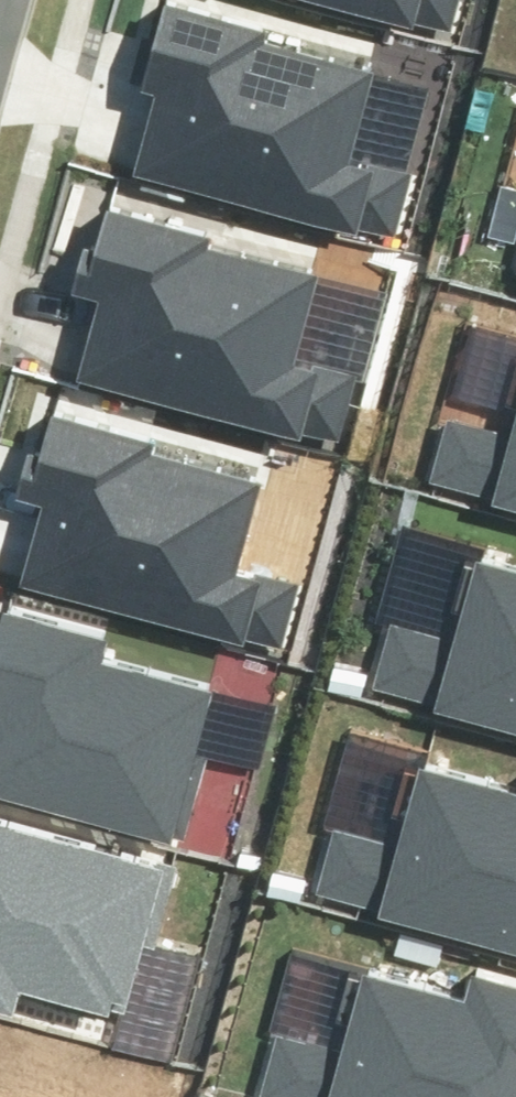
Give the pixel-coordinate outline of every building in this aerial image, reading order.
[(450,32),(459,0),(312,0),(411,27),(413,22),(450,32)] [(357,227),(394,237),(411,174),(367,162),(365,168),(350,164),(374,72),(263,43),(266,29),(165,2),(141,90),(157,94),(136,174),(356,232),(357,227)] [(98,303),(76,380),(301,442),(303,435),(341,445),(360,376),(296,358),(320,274),(211,243),(214,233),(108,204),(94,253),(83,250),(71,295),(98,303)] [(44,506),(22,584),(247,646),(249,638),(287,649),(307,579),(243,561),(266,477),(157,447),(160,436),(54,407),(40,456),(30,453),(17,498),(44,506)] [(515,513),(515,428),(514,436),(447,419),(430,483),(494,499),(492,507),(515,513)] [(515,736),(515,568),(477,557),(454,645),(387,628),(371,690),(434,707),(433,714),(515,736)] [(176,846),(178,838),(185,840),(206,761),(193,758),(214,682),(104,652),(107,642),(0,613),(0,799),(176,846)] [(515,954),(515,784),(423,760),(400,847),(333,830),(317,893),(381,910),(379,918),(515,954)] [(13,1016),(19,993),(107,1017),(111,1002),(126,1006),(143,946),(155,949),(178,867),(0,818),(0,1013),(13,1016)] [(474,968),(467,993),(366,967),(343,1054),(276,1037),(260,1096),(515,1096),(515,978),(474,968)]
